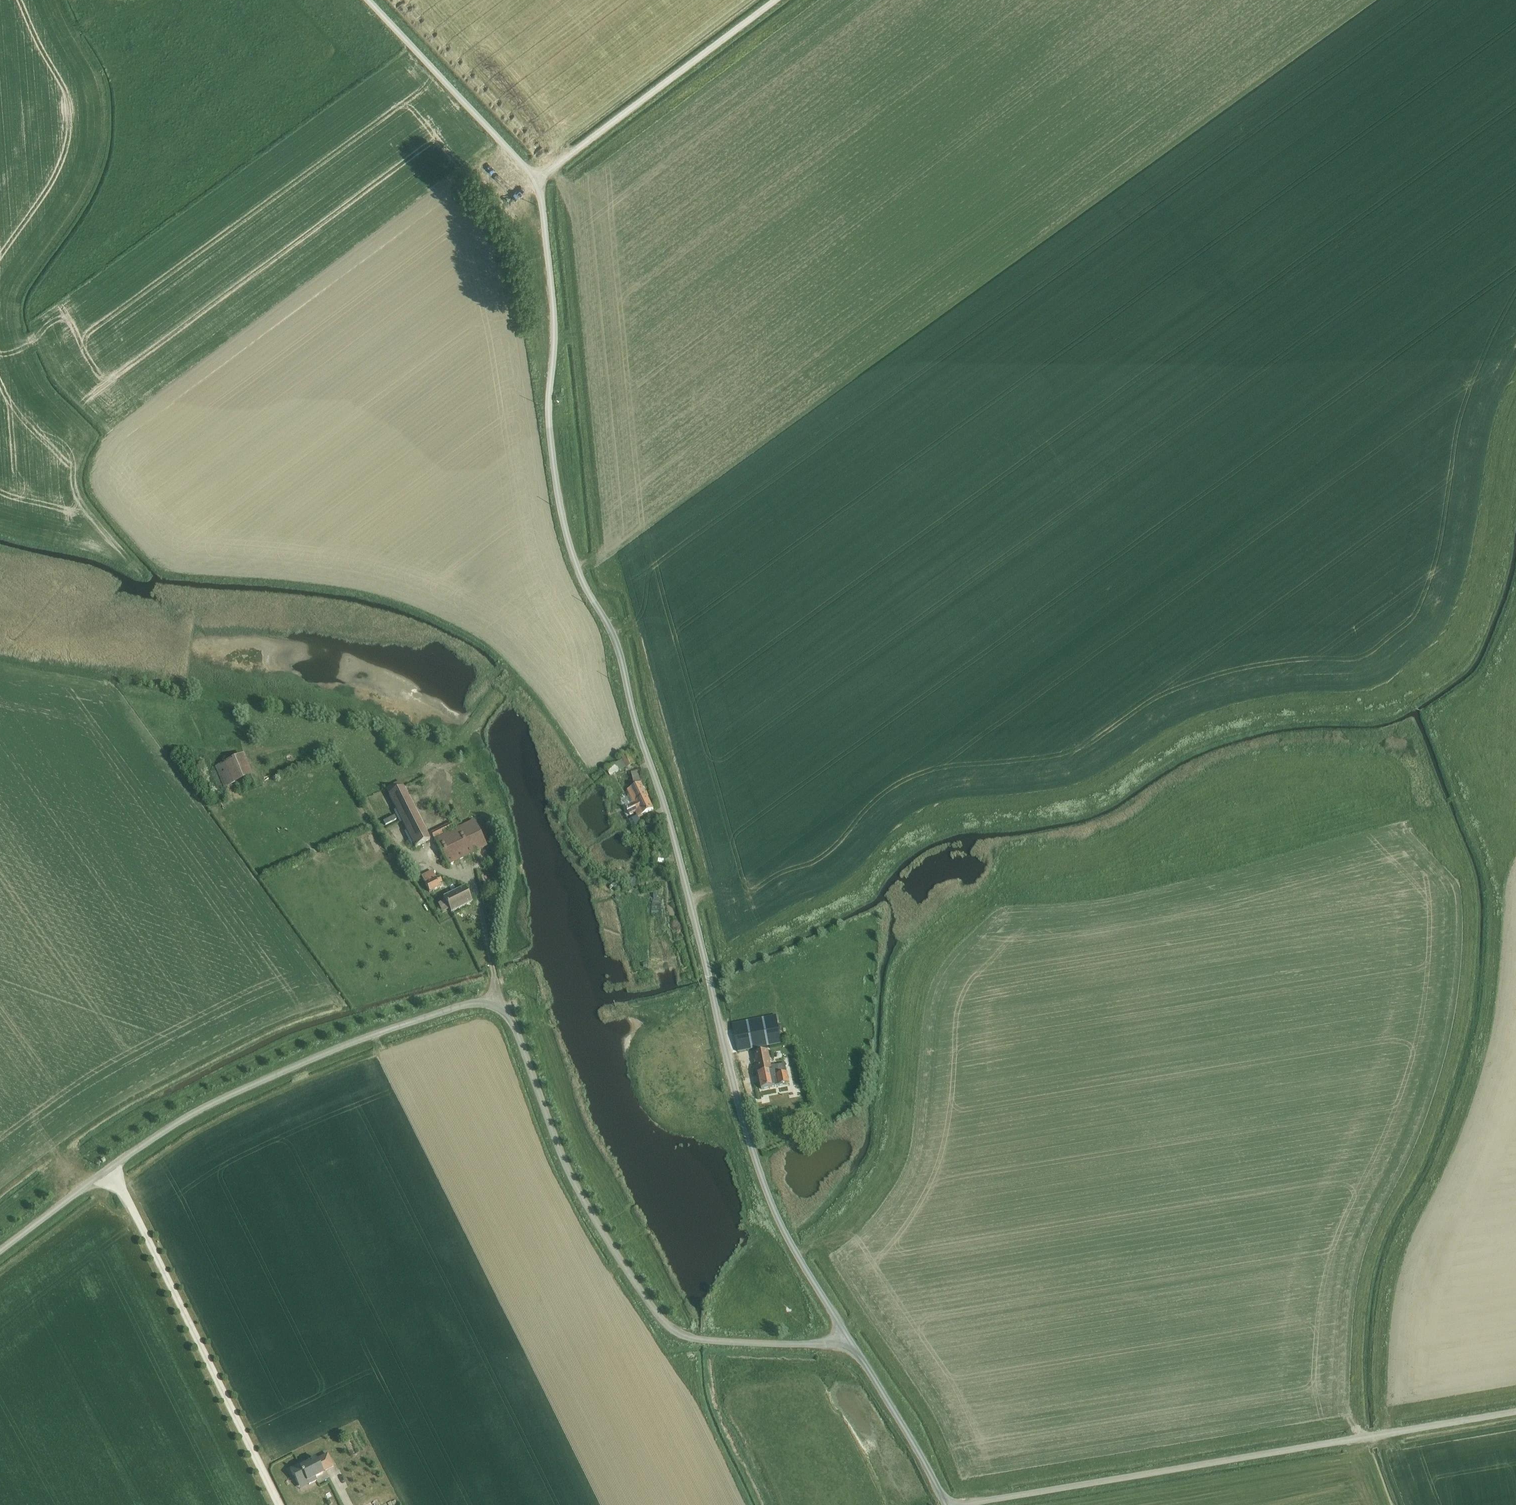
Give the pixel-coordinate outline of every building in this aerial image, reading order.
[(634,750),(631,752),(636,763),(639,761),(634,750)] [(623,759),(606,766),(610,775),(620,770),(619,769),(626,766),(627,767),(636,763),(631,752),(622,756),(623,759)] [(244,755),(213,766),(221,789),(252,778),(244,755)] [(414,845),(415,847),(430,839),(404,787),(403,787),(400,781),(385,789),(396,810),(394,811),(400,824),(402,823),(407,831),(404,832),(411,846),(414,845)] [(641,783),(627,789),(634,803),(626,806),(627,809),(629,814),(630,814),(630,815),(636,812),(639,818),(644,816),(643,815),(654,809),(641,783)] [(386,826),(398,820),(395,815),(384,820),(386,826)] [(436,845),(447,866),(487,846),(474,820),(435,839),(436,842),(436,845)] [(431,833),(434,839),(454,829),(451,822),(431,833)] [(659,835),(655,824),(645,828),(648,839),(659,835)] [(432,871),(421,876),(430,893),(440,888),(438,884),(442,882),(440,877),(436,879),(432,871)] [(465,887),(444,897),(451,913),(472,902),(465,887)] [(754,1048),(755,1053),(769,1050),(768,1046),(782,1043),(777,1015),(733,1024),(738,1051),(754,1048)] [(759,1074),(762,1089),(790,1083),(787,1072),(788,1072),(786,1063),(772,1065),(769,1050),(755,1053),(759,1074)] [(296,1488),(337,1471),(329,1453),(289,1470),(296,1488)]
